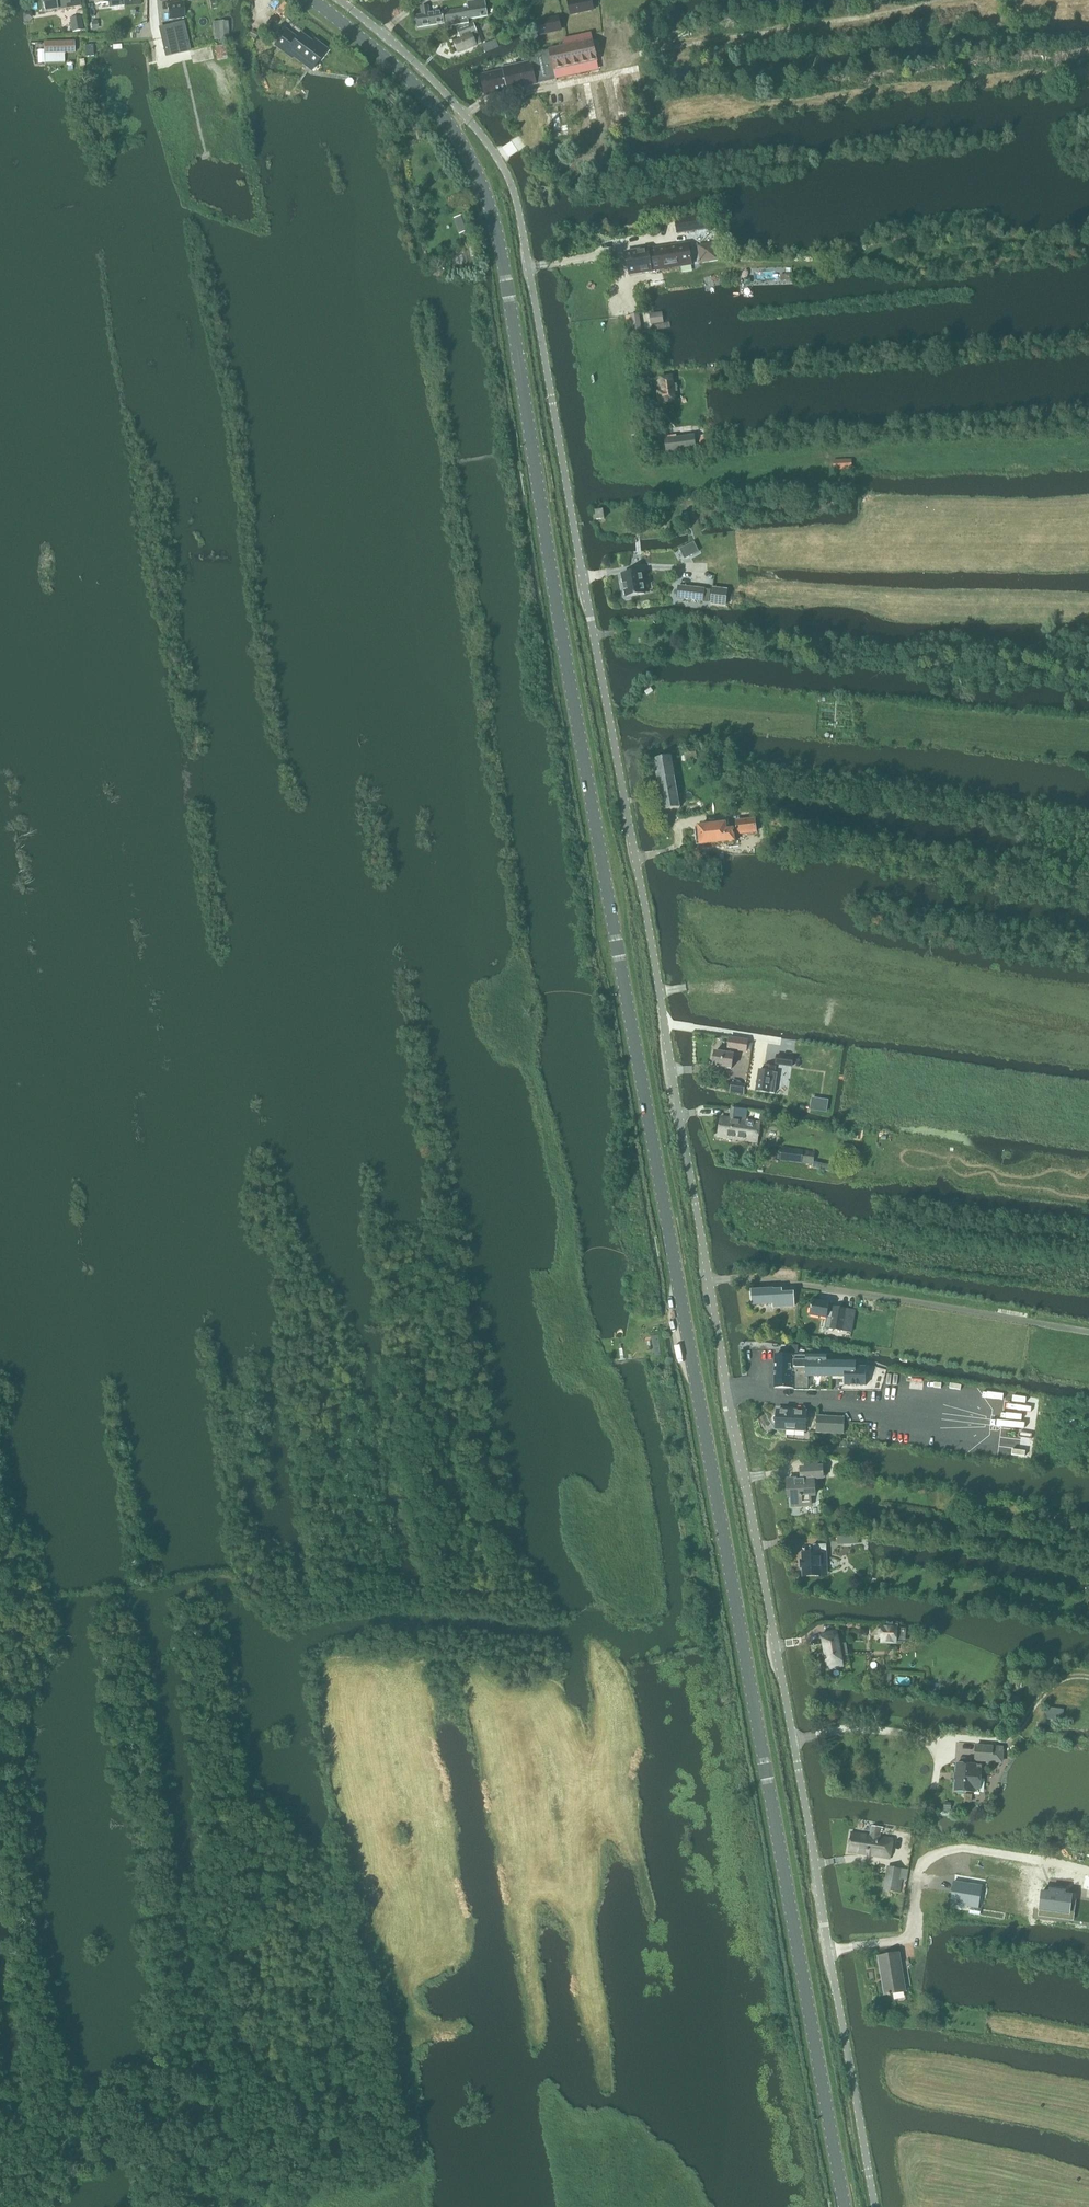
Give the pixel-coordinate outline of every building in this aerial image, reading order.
[(46,13),(58,11),(80,7),(79,0),(44,0),(46,13)] [(96,5),(108,3),(109,8),(125,6),(140,5),(139,0),(96,0),(96,5)] [(220,10),(218,0),(212,0),(209,1),(211,11),(220,10)] [(485,0),(480,0),(467,2),(468,8),(430,14),(429,7),(421,8),(423,16),(416,17),(418,29),(444,25),(445,30),(452,29),(452,26),(469,23),(468,19),(488,15),(485,0)] [(567,2),(571,16),(592,11),(590,0),(576,0),(567,2)] [(183,3),(168,5),(169,19),(185,17),(183,3)] [(81,17),(70,19),(73,32),(83,31),(81,17)] [(557,18),(535,23),(538,37),(560,32),(557,18)] [(184,23),(160,29),(166,56),(190,51),(184,23)] [(462,40),(454,42),(459,53),(482,44),(474,24),(458,31),(462,40)] [(255,40),(259,34),(254,31),(250,37),(255,40)] [(297,39),(286,31),(275,46),(293,59),(297,54),(307,61),(304,65),(312,71),(327,51),(319,45),(318,47),(301,34),(297,39)] [(496,40),(483,46),(486,53),(500,48),(496,40)] [(75,41),(44,42),(44,55),(75,54),(75,41)] [(593,41),(531,55),(532,62),(537,84),(557,80),(600,71),(597,59),(593,41)] [(94,45),(85,46),(86,57),(94,57),(94,45)] [(503,71),(481,76),(486,96),(508,91),(537,85),(537,84),(532,62),(502,69),(503,71)] [(77,94),(79,103),(88,101),(86,92),(77,94)] [(566,110),(543,114),(546,129),(569,124),(566,110)] [(706,216),(676,221),(678,234),(708,230),(706,216)] [(715,242),(697,245),(700,264),(719,261),(715,242)] [(692,265),(689,244),(650,250),(650,249),(626,253),(630,276),(653,272),(653,271),(692,265)] [(663,392),(659,392),(660,404),(676,401),(675,392),(678,392),(677,384),(674,385),(673,376),(661,378),(663,392)] [(695,435),(665,439),(667,454),(697,450),(695,435)] [(854,461),(831,460),(831,471),(854,472),(854,461)] [(598,520),(605,519),(603,511),(596,512),(598,520)] [(646,594),(642,572),(634,574),(634,573),(622,575),(627,598),(639,596),(646,594)] [(678,586),(677,599),(704,602),(705,589),(678,586)] [(713,588),(711,605),(726,607),(728,590),(713,588)] [(679,799),(680,799),(678,792),(672,757),(654,761),(663,812),(681,808),(679,799)] [(756,818),(736,820),(737,835),(757,834),(756,818)] [(728,830),(728,824),(698,828),(700,846),(736,842),(735,829),(728,830)] [(729,1038),(727,1050),(747,1053),(749,1041),(729,1038)] [(733,1070),(735,1055),(716,1052),(713,1067),(733,1070)] [(777,1055),(776,1065),(792,1067),(793,1057),(777,1055)] [(759,1070),(756,1092),(770,1094),(775,1095),(776,1084),(772,1084),(774,1073),(776,1073),(776,1068),(765,1066),(764,1071),(759,1070)] [(719,1138),(758,1144),(761,1124),(722,1118),(719,1138)] [(783,1148),(782,1160),(814,1165),(815,1153),(783,1148)] [(813,1169),(838,1175),(839,1169),(814,1163),(813,1169)] [(783,1294),(783,1290),(752,1292),(753,1306),(774,1305),(774,1308),(795,1307),(794,1293),(783,1294)] [(813,1301),(810,1316),(827,1319),(827,1318),(832,1318),(830,1329),(844,1331),(847,1309),(834,1307),(833,1312),(829,1312),(830,1304),(813,1301)] [(798,1346),(789,1345),(788,1354),(798,1354),(798,1346)] [(776,1388),(799,1388),(799,1390),(808,1390),(809,1389),(809,1386),(808,1385),(808,1377),(845,1378),(845,1387),(866,1387),(866,1366),(857,1366),(857,1362),(827,1362),(827,1356),(807,1356),(793,1356),(776,1356),(776,1388)] [(776,1423),(777,1424),(776,1429),(787,1429),(787,1431),(796,1431),(796,1430),(806,1430),(807,1413),(777,1411),(777,1416),(775,1417),(774,1418),(773,1420),(774,1422),(776,1423)] [(844,1432),(845,1418),(816,1417),(816,1430),(844,1432)] [(817,1497),(815,1479),(823,1479),(822,1467),(802,1469),(802,1480),(787,1481),(788,1492),(791,1492),(792,1507),(812,1506),(812,1498),(817,1497)] [(857,1545),(857,1537),(839,1537),(839,1545),(857,1545)] [(822,1576),(821,1553),(827,1553),(827,1545),(814,1545),(814,1553),(803,1553),(803,1561),(801,1561),(801,1568),(803,1568),(804,1577),(822,1576)] [(883,1626),(881,1644),(897,1645),(899,1627),(883,1626)] [(840,1645),(838,1632),(823,1635),(827,1670),(844,1667),(842,1657),(849,1656),(847,1644),(840,1645)] [(880,1675),(880,1688),(889,1689),(889,1675),(880,1675)] [(975,1744),(974,1762),(1004,1764),(1005,1747),(1004,1747),(1004,1746),(994,1746),(975,1744)] [(957,1763),(955,1792),(976,1793),(980,1793),(981,1783),(982,1774),(982,1766),(980,1765),(978,1765),(957,1763)] [(881,1837),(882,1828),(872,1827),(870,1836),(852,1833),(849,1852),(891,1859),(894,1839),(881,1837)] [(887,1879),(883,1901),(895,1903),(898,1881),(887,1879)] [(954,1882),(952,1893),(963,1895),(961,1906),(979,1909),(983,1886),(954,1882)] [(1042,1895),(1040,1909),(1070,1913),(1072,1899),(1072,1896),(1065,1895),(1065,1892),(1050,1890),(1050,1893),(1042,1892),(1042,1895)] [(885,1995),(907,1991),(901,1953),(879,1957),(885,1995)]
